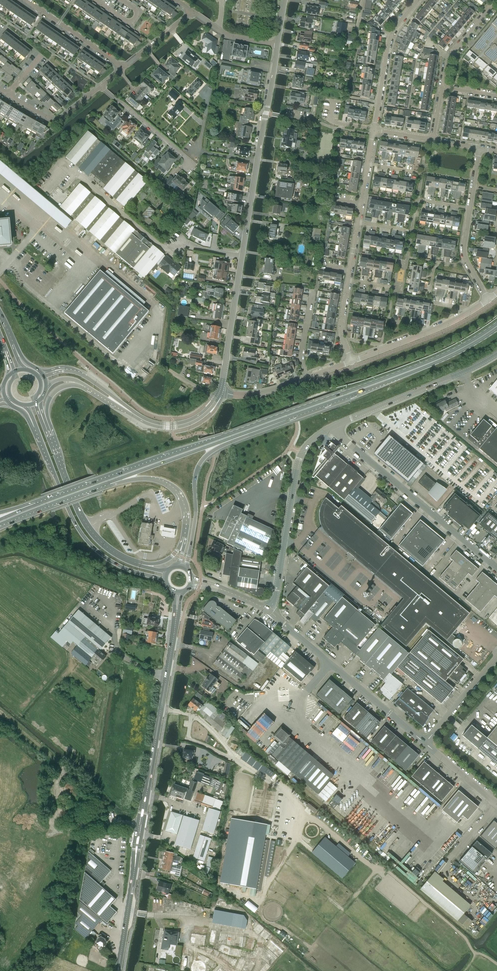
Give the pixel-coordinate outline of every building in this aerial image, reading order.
[(1,5),(5,8),(11,1),(10,0),(5,0),(1,5)] [(79,8),(83,10),(82,12),(88,3),(86,1),(87,0),(84,0),(79,8)] [(152,6),(156,9),(162,0),(156,0),(152,6)] [(156,9),(157,9),(158,7),(161,10),(160,11),(161,12),(167,2),(164,0),(162,0),(156,9)] [(386,7),(393,12),(397,7),(391,2),(390,2),(388,0),(384,5),(386,7)] [(432,9),(436,4),(431,0),(430,0),(427,4),(432,9)] [(11,1),(5,8),(10,11),(15,3),(11,1)] [(88,3),(82,12),(86,15),(94,3),(92,2),(90,4),(88,3)] [(165,14),(171,5),(167,2),(161,12),(165,14)] [(15,3),(10,11),(14,14),(19,6),(15,3)] [(94,3),(86,15),(90,18),(97,9),(95,7),(96,5),(94,3)] [(423,9),(428,13),(432,9),(427,4),(423,9)] [(171,5),(165,14),(165,15),(166,13),(170,16),(173,18),(178,14),(177,14),(174,11),(176,8),(171,5)] [(19,6),(14,14),(18,17),(23,9),(19,6)] [(314,13),(317,14),(318,8),(315,7),(306,6),(305,12),(314,13)] [(393,12),(386,7),(382,11),(389,17),(393,12)] [(95,21),(103,9),(101,8),(99,10),(97,9),(90,18),(95,21)] [(465,13),(471,18),(475,13),(469,8),(465,13)] [(23,9),(18,17),(22,20),(28,12),(23,9)] [(103,9),(95,21),(99,24),(105,14),(103,13),(105,10),(103,9)] [(419,13),(424,18),(428,13),(423,9),(419,13)] [(389,17),(382,11),(378,16),(385,21),(389,17)] [(28,12),(22,20),(26,23),(32,15),(28,12)] [(104,25),(111,15),(109,13),(107,16),(105,14),(99,24),(100,22),(104,25)] [(424,18),(419,13),(415,18),(420,23),(424,18)] [(471,18),(465,13),(461,18),(467,22),(471,18)] [(32,15),(26,23),(31,26),(36,18),(32,15)] [(111,15),(104,25),(108,28),(114,20),(112,19),(113,16),(111,15)] [(317,21),(317,18),(307,16),(306,19),(302,18),(301,20),(300,20),(299,24),(300,25),(300,27),(310,28),(312,20),(317,21)] [(385,21),(378,16),(374,21),(381,26),(385,21)] [(496,62),(496,17),(494,22),(493,21),(485,33),(484,32),(475,44),(474,46),(468,51),(469,51),(478,59),(488,67),(492,62),(494,63),(495,63),(496,62)] [(467,22),(461,18),(457,22),(463,27),(467,22)] [(112,31),(119,21),(118,19),(116,22),(114,20),(108,28),(112,31)] [(119,21),(112,31),(117,34),(122,26),(120,25),(121,22),(119,21)] [(40,32),(46,25),(41,22),(36,29),(40,32)] [(337,34),(343,35),(346,23),(340,22),(337,34)] [(408,28),(416,32),(419,26),(411,22),(408,28)] [(463,27),(457,22),(454,27),(459,31),(463,27)] [(46,25),(40,32),(44,35),(50,28),(46,25)] [(121,37),(128,26),(126,25),(124,27),(122,26),(117,34),(121,37)] [(128,26),(121,37),(125,39),(124,41),(130,32),(128,30),(130,28),(128,26)] [(369,40),(378,41),(379,35),(380,32),(375,30),(376,29),(370,27),(369,32),(371,32),(371,34),(369,40)] [(459,31),(454,27),(450,31),(455,36),(459,31)] [(50,28),(44,35),(49,38),(54,30),(50,28)] [(408,28),(406,33),(413,37),(415,38),(418,33),(416,32),(408,28)] [(54,30),(49,38),(53,41),(58,33),(54,30)] [(128,44),(136,32),(134,31),(132,33),(130,32),(124,41),(128,44)] [(455,36),(450,31),(446,36),(451,40),(455,36)] [(5,43),(11,35),(6,32),(1,39),(5,43)] [(136,32),(128,44),(129,43),(136,47),(141,43),(137,40),(139,38),(137,36),(138,34),(136,32)] [(58,33),(53,41),(57,44),(62,36),(58,33)] [(413,37),(406,33),(403,39),(410,43),(413,44),(415,38),(413,37)] [(214,54),(217,55),(218,48),(215,48),(217,41),(206,34),(206,35),(205,34),(203,36),(202,39),(203,39),(202,40),(208,44),(206,53),(214,54)] [(297,41),(299,41),(310,43),(311,35),(304,34),(304,36),(298,35),(297,41)] [(11,35),(5,43),(9,46),(15,38),(11,35)] [(62,36),(57,44),(61,47),(67,39),(62,36)] [(451,40),(446,36),(442,40),(447,45),(451,40)] [(15,38),(9,46),(13,49),(19,41),(15,38)] [(65,50),(71,42),(67,39),(61,47),(65,50)] [(410,43),(403,39),(400,44),(408,48),(410,43)] [(447,45),(442,40),(438,45),(444,50),(447,45)] [(19,41),(13,49),(17,52),(23,44),(19,41)] [(70,53),(75,45),(71,42),(65,50),(70,53)] [(299,49),(308,51),(309,51),(309,52),(309,53),(308,54),(312,55),(312,53),(314,53),(315,49),(309,48),(309,49),(309,48),(307,48),(308,45),(300,43),(299,44),(299,46),(299,49)] [(23,44),(17,52),(21,55),(27,48),(23,44)] [(408,48),(400,44),(397,50),(397,55),(406,56),(407,54),(405,53),(408,48)] [(75,45),(70,53),(74,56),(80,48),(75,45)] [(232,57),(245,59),(246,55),(247,55),(248,51),(247,50),(247,47),(234,45),(232,57)] [(27,48),(21,55),(25,58),(31,51),(27,48)] [(83,61),(88,54),(83,51),(77,60),(81,63),(83,61)] [(198,59),(188,51),(182,59),(192,67),(198,59)] [(309,53),(298,51),(296,59),(307,61),(308,54),(309,53)] [(469,51),(469,52),(463,58),(468,62),(470,59),(475,63),(478,59),(469,51)] [(88,54),(83,61),(87,64),(92,57),(88,54)] [(92,57),(87,64),(90,67),(96,59),(92,57)] [(375,59),(366,58),(366,57),(364,57),(363,65),(365,65),(370,66),(370,64),(374,65),(375,59)] [(5,58),(2,62),(5,65),(2,69),(6,73),(13,64),(5,58)] [(168,72),(174,78),(177,75),(175,74),(180,67),(177,65),(178,63),(172,58),(170,60),(169,59),(166,63),(167,64),(165,66),(170,70),(168,72)] [(95,70),(100,62),(96,59),(90,67),(89,69),(94,72),(95,70)] [(475,63),(472,66),(477,70),(479,67),(484,71),(488,67),(478,59),(475,63)] [(100,62),(95,70),(102,75),(107,71),(103,68),(105,65),(100,62)] [(13,64),(6,73),(11,76),(14,72),(18,75),(21,71),(13,64)] [(43,76),(51,68),(47,65),(41,72),(40,73),(43,76)] [(364,74),(372,75),(373,69),(370,68),(370,66),(365,65),(365,67),(363,67),(363,70),(361,70),(361,72),(364,73),(364,74)] [(489,75),(493,78),(496,74),(488,67),(484,71),(481,74),(486,78),(489,75)] [(51,68),(43,76),(47,80),(55,72),(51,68)] [(306,76),(312,77),(312,76),(313,76),(314,69),(312,69),(305,68),(304,75),(306,75),(306,76)] [(174,77),(174,78),(168,72),(167,72),(165,74),(159,69),(156,72),(155,71),(153,74),(154,75),(153,75),(157,78),(156,79),(159,82),(160,81),(163,83),(168,77),(172,80),(174,77)] [(261,73),(247,71),(243,70),(241,82),(259,85),(261,73)] [(55,72),(47,80),(51,84),(59,76),(55,72)] [(51,84),(55,87),(56,86),(62,79),(59,76),(51,84)] [(30,92),(37,85),(29,77),(25,81),(29,85),(26,89),(30,92)] [(55,87),(58,90),(66,82),(62,79),(56,86),(55,87)] [(139,92),(144,96),(148,92),(149,93),(154,87),(145,80),(140,86),(143,88),(139,92)] [(191,97),(202,85),(197,81),(186,92),(191,97)] [(62,94),(70,86),(66,82),(58,90),(62,94)] [(37,85),(30,92),(33,96),(37,92),(40,95),(44,91),(37,85)] [(70,86),(62,94),(66,98),(67,96),(71,100),(76,96),(71,92),(74,89),(70,86)] [(241,89),(239,101),(244,102),(244,101),(252,103),(253,98),(256,99),(258,91),(249,90),(246,90),(241,89)] [(168,94),(175,101),(179,96),(172,90),(168,94)] [(44,91),(40,95),(44,99),(40,102),(44,106),(52,98),(44,91)] [(144,96),(139,92),(135,97),(132,94),(127,101),(136,109),(142,102),(140,101),(144,96)] [(291,93),(290,100),(297,101),(297,102),(307,104),(309,96),(307,96),(291,93)] [(52,98),(44,106),(48,110),(52,106),(57,111),(62,108),(61,107),(52,98)] [(180,107),(183,105),(178,101),(176,104),(168,114),(173,119),(182,109),(180,107)] [(1,113),(0,113),(0,115),(4,117),(10,107),(6,104),(1,113)] [(10,107),(4,117),(8,120),(15,110),(10,107)] [(106,114),(103,117),(107,120),(105,123),(114,130),(122,120),(119,117),(114,123),(112,121),(119,113),(115,110),(116,110),(112,107),(112,108),(111,107),(109,110),(108,110),(105,113),(106,114)] [(239,122),(246,123),(247,120),(252,121),(253,117),(252,117),(253,110),(245,109),(244,116),(240,116),(239,122)] [(15,110),(8,120),(13,122),(19,112),(15,110)] [(19,112),(13,122),(17,125),(23,115),(19,112)] [(23,115),(17,125),(22,128),(23,126),(28,117),(23,115)] [(28,117),(23,126),(27,128),(32,120),(28,117)] [(32,120),(27,128),(32,131),(37,122),(32,120)] [(134,123),(133,124),(130,121),(129,123),(127,121),(121,127),(123,129),(122,130),(128,135),(129,134),(131,136),(136,130),(134,128),(136,126),(135,126),(135,125),(134,123)] [(37,122),(32,131),(31,133),(35,135),(41,125),(37,122)] [(246,123),(239,122),(238,128),(242,129),(240,136),(249,138),(250,131),(251,128),(245,127),(246,123)] [(41,125),(35,135),(40,137),(41,136),(43,132),(44,133),(49,129),(41,125)] [(294,148),(297,131),(288,130),(288,129),(287,129),(287,130),(284,129),(281,146),(284,146),(284,147),(285,147),(294,148)] [(149,137),(148,137),(140,130),(133,138),(141,145),(142,146),(142,145),(144,147),(149,141),(147,140),(148,138),(149,137)] [(88,177),(91,173),(110,151),(110,150),(100,143),(97,140),(87,132),(65,158),(67,159),(74,165),(73,165),(75,166),(78,169),(79,170),(80,170),(86,176),(87,177),(88,177)] [(28,150),(27,151),(28,151),(29,151),(29,152),(30,152),(30,151),(30,150),(31,150),(31,149),(32,148),(32,147),(33,147),(34,147),(34,146),(35,146),(35,145),(35,144),(36,143),(35,143),(34,142),(33,141),(32,141),(32,142),(31,143),(31,144),(31,145),(30,145),(30,146),(29,147),(29,148),(28,149),(28,150)] [(155,157),(160,152),(159,151),(159,152),(157,150),(159,147),(156,144),(157,143),(154,141),(145,151),(146,152),(143,155),(148,160),(153,155),(155,157)] [(384,160),(387,143),(380,142),(379,151),(382,151),(381,159),(384,160)] [(392,153),(393,144),(387,143),(384,160),(387,160),(389,153),(392,153)] [(405,155),(406,146),(400,145),(397,162),(400,163),(402,155),(405,155)] [(248,157),(249,149),(236,147),(236,151),(239,151),(239,155),(248,157)] [(413,147),(410,164),(412,165),(415,157),(418,158),(419,148),(413,147)] [(110,151),(91,173),(106,186),(103,190),(125,208),(147,182),(110,151)] [(172,158),(167,154),(164,157),(161,160),(162,160),(161,161),(158,158),(152,165),(156,168),(159,164),(166,171),(167,170),(167,171),(170,168),(169,167),(175,160),(174,160),(175,159),(173,157),(172,158)] [(0,161),(0,172),(15,185),(67,228),(72,221),(21,178),(0,161)] [(246,173),(247,164),(235,163),(235,167),(236,167),(236,171),(246,173)] [(379,188),(382,173),(379,173),(378,178),(374,178),(373,187),(379,188)] [(382,173),(379,188),(386,189),(388,180),(384,179),(385,174),(382,173)] [(388,180),(386,189),(392,190),(395,175),(392,175),(391,180),(388,180)] [(395,175),(392,190),(399,191),(400,182),(397,181),(398,176),(395,175)] [(170,176),(165,183),(169,186),(172,182),(182,191),(183,191),(187,185),(188,185),(187,185),(184,182),(185,181),(181,178),(181,179),(177,176),(174,180),(170,176)] [(232,177),(231,183),(235,184),(244,185),(245,182),(244,182),(244,179),(236,178),(232,177)] [(400,182),(399,191),(405,192),(407,178),(404,177),(403,182),(400,182)] [(438,189),(439,179),(433,178),(430,195),(433,196),(436,188),(438,189)] [(451,191),(452,181),(446,180),(443,197),(446,198),(448,190),(451,191)] [(278,182),(275,197),(284,198),(291,199),(294,185),(287,183),(278,182)] [(459,182),(456,199),(459,200),(461,192),(464,193),(465,183),(459,182)] [(231,183),(230,190),(234,190),(242,192),(242,189),(243,189),(244,185),(235,184),(231,183)] [(89,231),(107,209),(105,207),(105,206),(79,184),(60,208),(86,230),(86,229),(89,231)] [(142,201),(147,196),(143,192),(138,198),(142,201)] [(481,203),(492,205),(493,194),(483,192),(481,203)] [(224,193),(224,198),(225,200),(241,203),(242,196),(224,193)] [(213,204),(206,198),(204,201),(202,199),(200,208),(202,210),(203,209),(214,218),(215,217),(218,220),(224,214),(220,210),(220,211),(213,205),(213,204)] [(375,218),(378,201),(371,200),(369,209),(372,210),(372,218),(375,218)] [(241,214),(242,207),(232,205),(233,202),(225,201),(225,204),(228,204),(228,206),(229,206),(228,210),(232,212),(241,214)] [(382,211),(384,202),(378,201),(375,218),(377,219),(380,211),(382,211)] [(274,206),(273,214),(279,215),(280,211),(284,212),(285,208),(288,208),(288,204),(277,202),(276,206),(274,206)] [(395,214),(397,204),(390,203),(387,220),(390,221),(392,213),(395,214)] [(403,205),(400,222),(403,223),(405,215),(408,216),(410,206),(403,205)] [(339,215),(341,207),(334,206),(333,214),(331,214),(330,216),(334,216),(335,214),(339,215)] [(426,222),(428,208),(425,207),(424,213),(421,212),(419,221),(426,222)] [(148,225),(151,222),(149,220),(150,220),(149,219),(154,213),(149,208),(140,218),(148,225)] [(107,209),(89,231),(89,232),(115,254),(134,231),(108,209),(108,210),(107,209)] [(194,209),(189,216),(193,219),(198,212),(194,209)] [(434,214),(432,223),(439,224),(441,210),(438,210),(437,215),(434,214)] [(446,216),(445,225),(451,226),(454,212),(451,212),(450,217),(446,216)] [(454,212),(451,226),(458,227),(459,218),(456,218),(457,213),(454,212)] [(495,216),(484,214),(483,222),(489,223),(489,221),(494,222),(495,216)] [(239,226),(228,217),(229,217),(228,216),(220,226),(221,226),(222,224),(233,233),(239,226)] [(11,245),(9,220),(0,221),(0,246),(11,245)] [(489,223),(483,222),(476,221),(475,224),(477,224),(476,230),(487,231),(489,223)] [(193,236),(205,242),(208,235),(196,230),(193,236)] [(124,262),(143,240),(138,236),(139,235),(134,231),(115,254),(124,262)] [(370,246),(372,232),(369,231),(368,236),(365,236),(364,244),(370,246)] [(378,238),(376,247),(383,248),(385,234),(382,233),(381,238),(378,238)] [(391,240),(389,249),(395,250),(398,236),(395,235),(394,240),(391,240)] [(428,246),(430,237),(423,236),(421,253),(424,254),(426,246),(428,246)] [(441,248),(443,239),(436,238),(433,255),(436,256),(438,248),(441,248)] [(143,240),(124,262),(134,270),(153,247),(148,242),(147,243),(143,240)] [(449,240),(446,257),(449,258),(451,250),(454,250),(456,241),(449,240)] [(495,244),(484,242),(483,250),(488,251),(489,248),(494,249),(495,244)] [(153,247),(134,270),(144,278),(151,270),(154,272),(158,267),(155,265),(163,255),(153,247)] [(488,251),(483,250),(475,249),(475,252),(477,253),(476,257),(482,258),(487,259),(488,251)] [(345,253),(334,251),(334,254),(332,254),(332,257),(333,257),(344,259),(345,253)] [(174,275),(181,268),(176,264),(176,265),(166,257),(159,266),(168,274),(170,272),(174,275)] [(365,276),(368,259),(361,258),(360,267),(363,268),(362,276),(365,276)] [(490,270),(492,259),(487,259),(482,258),(480,269),(484,270),(485,270),(490,270)] [(373,269),(374,260),(368,259),(365,276),(368,277),(370,269),(373,269)] [(378,278),(381,261),(374,260),(373,269),(375,270),(375,278),(378,278)] [(214,270),(227,272),(228,263),(216,261),(214,270)] [(386,271),(387,262),(381,261),(378,278),(381,279),(383,271),(386,271)] [(193,271),(195,264),(184,263),(183,269),(193,271)] [(273,266),(265,265),(263,274),(272,275),(273,266)] [(412,272),(426,275),(426,272),(422,271),(422,267),(413,266),(412,272)] [(113,353),(149,311),(100,270),(64,313),(113,353)] [(227,272),(214,270),(213,279),(225,281),(227,272)] [(485,270),(484,275),(489,276),(488,281),(492,282),(494,282),(495,277),(496,271),(490,270),(485,270)] [(328,281),(330,273),(323,272),(319,271),(318,277),(319,277),(319,281),(322,281),(322,280),(328,281)] [(420,280),(411,279),(410,285),(424,288),(424,285),(419,284),(420,280)] [(447,290),(449,281),(442,280),(439,297),(442,297),(444,290),(447,290)] [(460,292),(462,283),(455,282),(452,299),(455,299),(457,292),(460,292)] [(270,293),(271,287),(271,284),(265,283),(265,284),(266,284),(265,284),(264,284),(264,283),(258,283),(257,289),(264,290),(263,295),(270,296),(270,297),(275,298),(275,294),(270,293)] [(208,292),(223,294),(224,290),(215,289),(211,289),(212,286),(202,285),(201,291),(203,291),(208,292)] [(424,288),(410,285),(409,292),(418,293),(418,290),(423,291),(424,288)] [(167,288),(164,293),(170,297),(173,292),(167,288)] [(354,302),(360,303),(363,289),(360,289),(359,292),(358,292),(358,293),(357,294),(355,293),(354,302)] [(368,296),(366,307),(372,307),(373,305),(373,306),(376,291),(373,291),(372,296),(368,296)] [(381,298),(379,307),(386,308),(388,294),(385,293),(384,298),(381,298)] [(401,316),(404,299),(398,298),(396,307),(399,307),(398,315),(401,316)] [(409,309),(410,300),(404,299),(401,316),(404,316),(406,309),(409,309)] [(422,311),(423,302),(417,301),(414,318),(417,318),(419,311),(422,311)] [(423,302),(422,311),(425,312),(424,320),(427,320),(430,303),(423,302)] [(255,304),(255,305),(254,308),(252,307),(250,315),(262,317),(264,310),(262,309),(263,306),(255,304)] [(214,311),(223,313),(224,306),(215,305),(214,311)] [(178,316),(188,317),(189,307),(179,306),(178,316)] [(223,313),(214,311),(213,319),(222,320),(223,313)] [(356,334),(359,317),(352,315),(351,324),(353,325),(353,333),(356,334)] [(363,327),(365,318),(359,317),(356,334),(358,335),(360,326),(363,327)] [(247,329),(258,331),(259,324),(262,324),(263,320),(256,319),(255,322),(249,321),(247,329)] [(376,329),(377,320),(371,319),(368,336),(371,337),(373,328),(376,329)] [(377,320),(376,329),(379,329),(378,338),(381,338),(384,321),(377,320)] [(210,333),(220,334),(221,328),(211,326),(210,333)] [(258,331),(247,329),(246,337),(253,338),(252,344),(258,345),(259,338),(257,338),(258,331)] [(220,334),(210,333),(209,339),(219,341),(220,334)] [(316,352),(317,344),(314,344),(314,342),(308,341),(307,349),(310,350),(310,351),(316,352)] [(317,344),(316,352),(322,353),(324,341),(324,342),(320,342),(319,345),(317,344)] [(217,355),(218,348),(206,346),(205,353),(217,355)] [(257,361),(258,356),(254,355),(255,350),(245,349),(243,356),(251,357),(251,360),(257,361)] [(282,367),(285,376),(292,373),(291,370),(294,369),(291,363),(289,364),(282,367)] [(213,368),(204,366),(202,366),(202,367),(196,366),(195,371),(201,372),(212,374),(213,374),(214,373),(214,371),(213,370),(213,368)] [(285,376),(282,367),(275,370),(275,369),(272,370),(274,376),(277,375),(278,379),(285,376)] [(254,381),(255,376),(258,376),(259,370),(248,368),(246,380),(254,381)] [(212,378),(203,377),(200,376),(199,381),(203,382),(202,383),(211,384),(212,378)] [(489,390),(496,397),(496,380),(489,390)] [(445,401),(441,402),(441,401),(434,404),(434,406),(438,413),(448,408),(449,410),(458,405),(455,399),(446,403),(445,401)] [(400,423),(407,429),(417,419),(410,412),(400,423)] [(495,430),(483,421),(468,439),(496,464),(496,427),(495,430)] [(389,436),(373,455),(408,483),(419,469),(421,471),(425,466),(389,436)] [(335,455),(340,449),(340,448),(340,447),(339,447),(338,447),(337,448),(330,442),(330,443),(333,445),(329,450),(327,448),(326,448),(325,448),(325,449),(325,450),(328,452),(323,458),(328,462),(315,478),(314,478),(313,478),(313,477),(314,476),(322,451),(313,476),(314,476),(313,477),(313,478),(313,479),(314,479),(315,479),(315,478),(316,477),(329,488),(348,466),(335,455)] [(348,466),(329,488),(344,501),(353,490),(363,478),(357,474),(358,473),(349,465),(348,466)] [(425,475),(418,483),(430,493),(429,494),(436,501),(446,490),(438,484),(437,485),(425,475)] [(363,498),(370,504),(373,501),(373,500),(376,497),(383,503),(384,504),(385,503),(386,503),(387,502),(387,501),(386,500),(385,499),(387,497),(378,489),(373,495),(371,498),(366,494),(363,498)] [(370,504),(363,498),(353,490),(344,501),(371,523),(379,515),(385,520),(387,517),(381,511),(380,512),(370,504)] [(468,530),(480,516),(454,494),(442,508),(454,518),(453,520),(455,522),(456,520),(468,530)] [(321,525),(321,526),(322,527),(322,528),(323,530),(324,531),(325,533),(326,534),(327,534),(328,535),(328,536),(374,574),(395,551),(341,506),(338,509),(325,498),(325,499),(324,500),(323,501),(322,502),(322,504),(321,505),(321,506),(320,507),(320,508),(320,509),(320,510),(319,511),(319,512),(319,514),(319,515),(319,516),(319,517),(319,518),(319,519),(319,521),(320,521),(320,522),(320,523),(320,524),(321,525)] [(401,504),(390,517),(379,530),(391,540),(413,514),(401,504)] [(274,530),(246,517),(247,516),(241,513),(243,510),(233,505),(219,536),(228,541),(227,543),(244,552),(245,549),(262,557),(274,530)] [(496,540),(496,521),(488,513),(478,524),(496,540)] [(398,547),(410,556),(423,567),(445,541),(420,520),(398,547)] [(150,545),(154,524),(143,522),(139,543),(150,545)] [(163,527),(161,536),(174,538),(175,529),(163,527)] [(472,535),(477,539),(481,534),(476,530),(472,535)] [(213,540),(210,546),(215,548),(213,551),(222,554),(223,552),(226,553),(223,575),(231,576),(232,579),(231,579),(231,580),(230,580),(230,581),(230,582),(230,583),(231,583),(231,584),(231,585),(232,585),(236,586),(236,587),(236,588),(236,587),(239,572),(241,558),(242,553),(229,547),(228,549),(225,548),(226,547),(225,546),(225,547),(223,546),(224,545),(213,540)] [(487,549),(494,555),(496,552),(496,550),(494,547),(492,549),(489,547),(487,549)] [(441,576),(439,578),(454,590),(456,588),(456,589),(468,574),(472,577),(478,569),(476,568),(476,567),(469,561),(467,560),(465,558),(458,552),(456,550),(449,558),(453,561),(440,576),(441,576)] [(446,640),(452,634),(469,613),(395,551),(374,574),(403,599),(381,625),(406,647),(426,623),(446,640)] [(239,572),(236,587),(257,596),(258,596),(259,596),(260,596),(261,596),(262,596),(263,595),(264,594),(264,593),(264,592),(264,591),(264,590),(264,589),(263,588),(257,587),(261,561),(241,558),(239,572)] [(298,587),(287,599),(306,615),(324,593),(323,592),(329,586),(308,568),(294,584),(298,587)] [(496,598),(496,585),(495,583),(491,580),(488,577),(484,574),(482,572),(475,580),(479,583),(467,598),(465,599),(480,612),(482,610),(494,596),(496,598)] [(306,615),(300,622),(304,626),(311,618),(317,623),(334,602),(324,593),(306,615)] [(330,643),(358,610),(343,597),(324,619),(333,627),(324,638),(330,643)] [(228,631),(237,620),(221,608),(217,607),(217,606),(217,605),(217,604),(215,603),(214,602),(213,601),(211,602),(210,602),(203,610),(228,631)] [(488,618),(496,625),(496,608),(488,618)] [(77,646),(90,656),(91,657),(99,664),(106,656),(98,650),(100,648),(101,649),(112,637),(79,609),(58,633),(55,631),(50,637),(62,647),(67,641),(70,644),(73,642),(77,646)] [(330,643),(336,648),(339,644),(340,645),(342,642),(353,652),(357,648),(357,647),(375,625),(358,610),(330,643)] [(159,622),(160,618),(149,617),(148,619),(145,618),(144,624),(159,626),(160,622),(159,622)] [(255,654),(260,649),(274,633),(274,632),(264,625),(255,619),(237,640),(252,653),(253,652),(255,654)] [(209,628),(215,629),(216,626),(209,621),(209,622),(203,621),(202,627),(209,628)] [(209,628),(202,627),(203,627),(202,631),(201,631),(201,634),(200,634),(200,636),(201,636),(200,637),(210,639),(212,633),(209,632),(209,628),(215,630),(215,629),(209,628)] [(365,666),(389,637),(379,628),(356,655),(361,659),(360,662),(365,666)] [(410,653),(445,682),(450,677),(457,683),(467,671),(460,665),(464,660),(429,631),(410,653)] [(274,633),(260,649),(268,655),(271,651),(281,660),(291,647),(274,633)] [(458,648),(459,648),(459,647),(460,647),(461,646),(461,645),(461,644),(461,643),(461,642),(461,641),(460,641),(460,640),(459,640),(458,639),(452,634),(446,640),(453,646),(453,647),(454,647),(454,648),(455,648),(456,648),(457,648),(458,648)] [(389,674),(392,675),(398,668),(409,654),(389,637),(365,666),(370,669),(372,669),(381,676),(381,679),(383,681),(389,674)] [(243,676),(249,668),(242,663),(247,656),(229,642),(213,664),(238,683),(243,676)] [(71,653),(86,666),(92,658),(77,646),(71,653)] [(253,657),(261,663),(266,657),(258,651),(253,657)] [(290,658),(283,666),(302,682),(311,672),(312,672),(316,668),(298,653),(296,651),(290,658)] [(409,654),(398,668),(441,705),(454,690),(445,682),(410,653),(409,654)] [(277,663),(268,656),(267,655),(266,656),(275,664),(277,663)] [(389,674),(383,681),(383,682),(386,684),(381,689),(381,690),(381,691),(383,693),(383,694),(383,695),(390,700),(403,685),(392,675),(389,674)] [(206,681),(203,686),(206,689),(204,691),(211,696),(221,684),(217,681),(218,680),(212,675),(209,678),(209,677),(206,681)] [(328,705),(342,690),(330,680),(317,695),(328,705)] [(422,726),(435,711),(408,689),(395,703),(422,726)] [(273,710),(281,701),(268,690),(260,699),(273,710)] [(342,690),(328,705),(340,715),(353,700),(342,690)] [(290,692),(282,700),(286,704),(290,699),(291,701),(295,697),(290,692)] [(197,713),(219,732),(227,738),(234,728),(229,724),(228,723),(227,723),(227,722),(226,722),(230,718),(220,711),(207,701),(203,707),(193,699),(188,705),(195,711),(199,707),(201,709),(197,713)] [(356,728),(369,713),(358,703),(344,719),(356,728)] [(369,713),(356,728),(367,738),(381,723),(369,713)] [(256,742),(272,723),(262,715),(246,734),(256,742)] [(487,738),(472,725),(463,736),(478,749),(487,738)] [(395,761),(408,746),(385,726),(372,742),(395,761)] [(487,738),(496,747),(496,726),(487,738)] [(291,735),(289,734),(290,732),(288,730),(287,732),(281,727),(273,737),(282,745),(281,747),(283,749),(275,758),(317,795),(333,776),(289,737),(291,735)] [(487,738),(478,749),(496,765),(496,747),(487,738)] [(243,757),(241,759),(263,775),(267,769),(246,753),(245,753),(244,752),(245,750),(239,746),(235,752),(243,757)] [(408,746),(395,761),(406,771),(419,756),(408,746)] [(193,756),(194,751),(184,750),(183,759),(191,760),(192,756),(193,756)] [(421,785),(434,770),(424,761),(411,776),(421,785)] [(434,770),(421,785),(431,793),(444,778),(434,770)] [(190,801),(197,783),(198,781),(217,789),(216,792),(221,794),(226,784),(212,779),(212,777),(196,771),(193,781),(192,781),(188,790),(187,790),(187,789),(174,785),(171,795),(183,800),(184,799),(190,801)] [(444,778),(431,793),(441,802),(454,787),(444,778)] [(329,782),(318,795),(326,802),(337,788),(329,782)] [(462,816),(467,820),(478,807),(458,790),(442,810),(457,823),(462,816)] [(194,802),(208,807),(211,808),(212,808),(219,811),(222,802),(197,793),(194,802)] [(336,795),(328,804),(334,809),(342,799),(336,795)] [(309,803),(304,809),(310,814),(313,811),(315,813),(318,810),(309,803)] [(208,808),(202,829),(214,833),(220,812),(208,808)] [(176,834),(182,815),(171,812),(165,831),(176,834)] [(190,849),(199,820),(183,815),(174,844),(190,849)] [(220,883),(251,889),(250,896),(254,896),(256,890),(267,825),(231,819),(220,883)] [(494,820),(481,836),(496,850),(496,823),(494,820)] [(425,840),(430,844),(436,835),(432,831),(425,840)] [(211,839),(202,836),(199,835),(193,858),(204,861),(211,839)] [(311,851),(341,877),(354,861),(324,836),(311,851)] [(260,890),(269,840),(265,839),(256,890),(260,890)] [(477,840),(458,862),(474,875),(492,853),(477,840)] [(89,851),(80,899),(107,923),(117,912),(110,906),(116,899),(103,887),(105,884),(102,881),(111,871),(89,851)] [(180,857),(179,857),(174,855),(174,853),(166,851),(164,859),(163,861),(161,869),(170,871),(176,872),(175,876),(179,876),(181,866),(178,865),(178,866),(177,866),(177,865),(172,864),(173,861),(173,859),(179,861),(179,862),(181,863),(181,864),(184,864),(185,860),(182,860),(183,858),(180,857)] [(441,880),(437,877),(438,875),(434,874),(433,873),(426,881),(427,882),(420,889),(457,920),(470,905),(441,880),(441,879),(441,880)] [(168,893),(171,884),(159,881),(157,890),(168,893)] [(240,900),(252,911),(255,909),(243,898),(240,900)] [(214,911),(215,908),(221,910),(222,907),(231,909),(233,903),(218,899),(217,904),(213,903),(211,910),(214,911)] [(77,927),(75,929),(90,941),(93,938),(89,934),(102,919),(80,901),(75,925),(77,927)] [(213,923),(239,927),(245,928),(247,921),(244,916),(241,916),(215,911),(213,923)] [(472,922),(463,914),(457,921),(467,929),(472,922)] [(214,945),(217,930),(212,929),(207,953),(216,954),(217,950),(215,949),(216,945),(214,945)] [(284,950),(271,940),(274,936),(265,929),(261,934),(270,942),(266,946),(279,957),(284,950)] [(165,931),(162,948),(168,949),(169,944),(176,945),(178,933),(166,931),(165,931)] [(192,933),(191,942),(205,945),(206,935),(192,933)] [(226,943),(227,934),(220,933),(219,943),(226,943)] [(96,944),(100,946),(99,949),(102,950),(104,948),(104,949),(109,941),(103,938),(103,936),(101,935),(100,935),(98,939),(96,944)] [(248,938),(246,948),(253,950),(255,939),(248,938)] [(245,970),(251,970),(255,962),(248,959),(247,960),(240,957),(242,951),(222,943),(220,950),(237,957),(236,959),(230,956),(227,962),(233,965),(233,966),(245,970)] [(160,957),(160,963),(166,963),(167,951),(159,951),(159,957),(160,957)] [(270,965),(276,959),(267,951),(261,956),(270,965)] [(190,962),(192,962),(193,955),(182,954),(181,969),(189,970),(190,962)] [(199,954),(197,959),(216,967),(217,964),(215,963),(216,961),(199,954)] [(208,964),(195,958),(189,970),(190,970),(205,970),(208,964)] [(261,970),(266,970),(271,965),(267,962),(261,970)]
